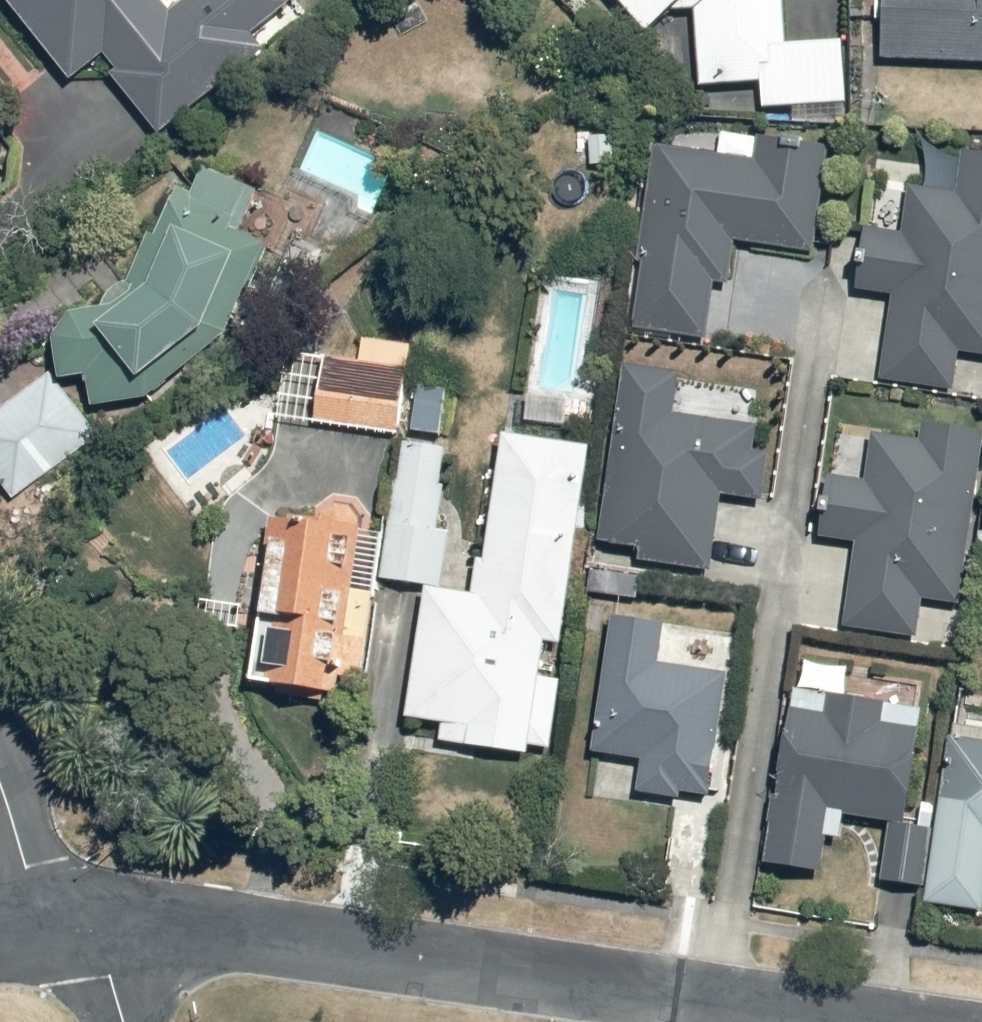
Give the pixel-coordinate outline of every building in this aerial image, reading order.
[(79,80),(106,56),(129,81),(186,31),(159,0),(9,0),(79,80)] [(297,38),(354,0),(272,0),(297,38)] [(650,39),(681,14),(697,15),(702,86),(761,82),(763,113),(826,109),(827,123),(853,121),(848,35),(793,38),(791,0),(618,0),(650,39)] [(887,61),(981,63),(981,0),(888,0),(887,61)] [(761,158),(661,144),(638,334),(710,343),(718,276),(735,278),(739,240),(822,250),(835,147),(763,138),(761,158)] [(867,226),(861,292),(893,295),(885,382),(960,388),(963,351),(981,353),(981,156),(939,150),(934,187),(913,184),(907,230),(867,226)] [(102,305),(77,306),(58,335),(65,384),(98,414),(125,429),(250,314),(271,276),(273,241),(250,232),(267,186),(207,162),(197,187),(180,180),(160,231),(153,229),(133,279),(102,305)] [(317,350),(306,422),(400,436),(414,337),(365,330),(362,356),(317,350)] [(683,369),(631,362),(603,543),(640,549),(638,561),(716,569),(723,495),(769,499),(777,425),(679,416),(683,369)] [(828,476),(824,539),(855,541),(850,630),(922,634),(925,596),(974,599),(981,460),(981,430),(928,427),(928,437),(872,434),(869,480),(828,476)] [(385,582),(431,587),(414,720),(448,724),(446,742),(535,753),(536,746),(555,748),(561,696),(544,694),(554,611),(497,603),(498,595),(453,590),(460,535),(439,533),(449,447),(402,442),(385,582)] [(279,506),(252,684),(366,699),(388,533),(369,530),(373,501),(325,494),(322,511),(279,506)] [(672,618),(615,612),(597,756),(644,762),(640,796),(711,805),(727,676),(665,668),(672,618)] [(793,716),(769,864),(829,869),(833,806),(852,807),(851,822),(890,825),(885,883),(927,886),(932,828),(924,828),(931,726),(889,723),(891,703),(832,699),(830,719),(793,716)] [(955,735),(933,903),(981,910),(981,739),(955,735)]
